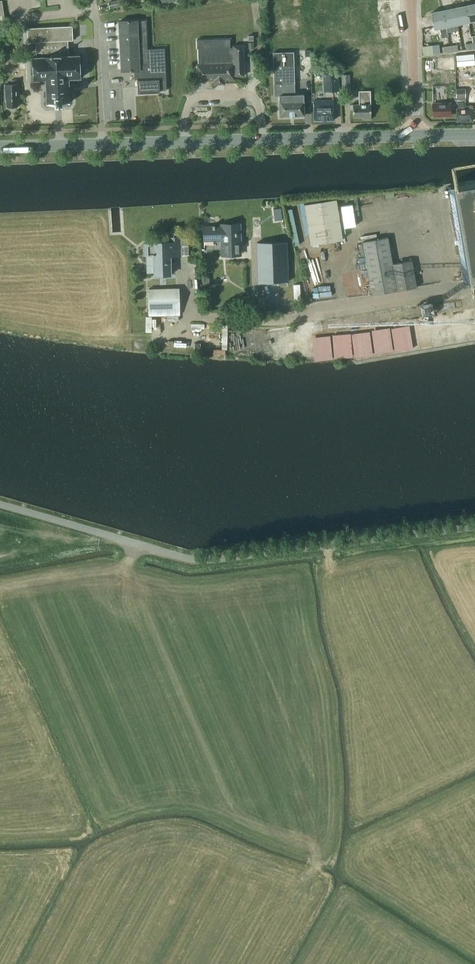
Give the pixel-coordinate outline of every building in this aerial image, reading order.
[(466,5),(469,21),(474,20),(474,3),(466,5)] [(463,23),(464,27),(469,26),(468,22),(469,21),(466,5),(454,8),(457,24),(463,23)] [(454,8),(442,10),(446,26),(457,24),(454,8)] [(446,26),(442,10),(431,12),(434,29),(440,27),(442,37),(448,36),(446,26)] [(147,49),(146,20),(137,20),(119,21),(122,71),(135,70),(135,78),(137,77),(138,93),(160,92),(160,90),(167,90),(165,48),(147,49)] [(28,42),(36,42),(37,52),(42,52),(42,57),(32,57),(34,80),(40,80),(41,83),(46,83),(47,103),(55,103),(55,104),(62,104),(62,102),(70,102),(69,82),(74,82),(74,78),(81,78),(80,55),(69,55),(69,40),(73,40),(72,25),(28,28),(28,42)] [(466,50),(474,49),(473,43),(472,36),(465,37),(465,43),(466,50)] [(230,38),(197,39),(197,48),(198,48),(199,64),(197,64),(198,80),(213,80),(214,84),(225,84),(225,80),(235,79),(234,75),(244,75),(244,71),(244,45),(233,45),(233,47),(230,47),(230,38)] [(280,116),(304,115),(304,98),(304,94),(295,94),(294,83),(295,83),(294,62),(294,51),(273,52),(273,63),(274,83),(275,95),(279,95),(280,116)] [(474,64),(473,53),(456,55),(457,66),(474,64)] [(331,91),(340,90),(338,71),(322,72),(323,81),(330,80),(331,91)] [(350,87),(350,75),(342,75),(342,87),(350,87)] [(18,106),(17,99),(18,99),(18,84),(5,84),(6,90),(5,90),(6,100),(7,100),(7,107),(18,106)] [(456,89),(456,92),(457,121),(472,121),(472,105),(461,105),(461,102),(466,102),(465,89),(456,89)] [(359,92),(360,104),(353,104),(353,117),(363,116),(363,119),(371,119),(371,104),(370,104),(370,91),(359,92)] [(314,120),(334,119),(334,107),(334,101),(314,101),(314,107),(314,120)] [(432,103),(433,115),(451,115),(450,103),(432,103)] [(448,187),(464,280),(474,278),(474,182),(448,187)] [(343,239),(337,199),(304,204),(311,244),(343,239)] [(215,227),(215,225),(213,225),(213,227),(204,227),(204,240),(222,239),(223,255),(241,254),(240,223),(222,224),(222,226),(215,227)] [(171,275),(170,254),(181,253),(180,237),(169,237),(169,241),(154,242),(154,243),(144,244),(145,255),(154,255),(155,275),(171,275)] [(416,287),(411,260),(392,263),(388,237),(362,241),(372,294),(416,287)] [(258,282),(288,281),(287,241),(257,242),(258,282)] [(363,268),(357,270),(358,280),(365,279),(363,268)] [(321,273),(308,276),(313,297),(327,294),(321,273)] [(180,314),(179,288),(148,289),(149,315),(180,314)] [(280,332),(280,355),(311,355),(311,332),(280,332)] [(323,333),(323,358),(355,357),(355,333),(323,333)]
